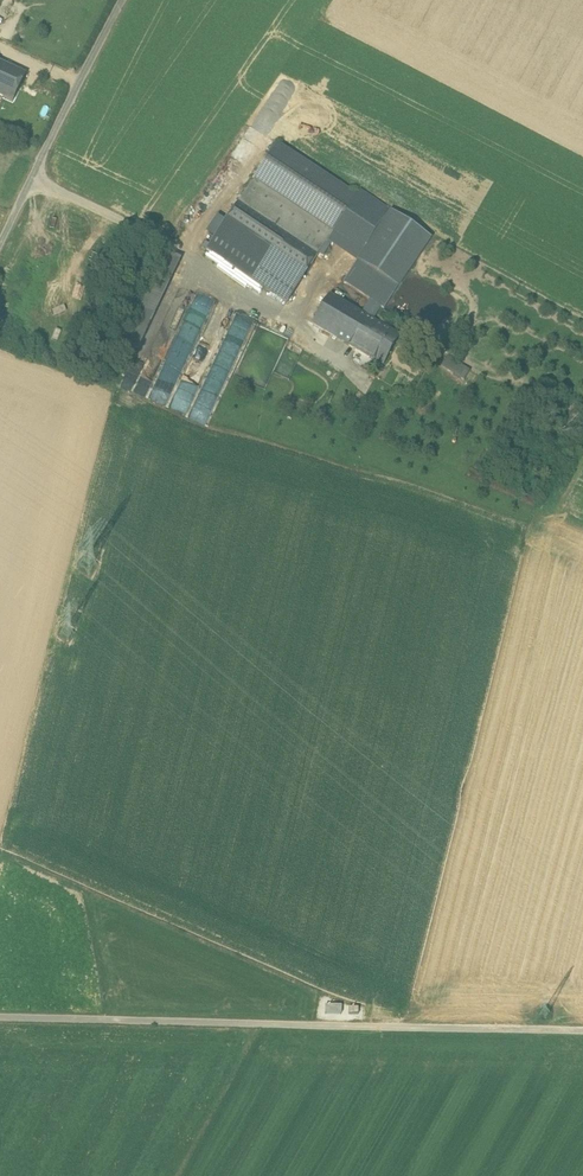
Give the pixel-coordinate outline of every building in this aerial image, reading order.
[(13,102),(26,74),(0,62),(0,96),(13,102)] [(254,180),(333,233),(357,197),(356,197),(278,144),(254,180)] [(333,233),(254,180),(241,200),(320,253),(327,242),(333,233)] [(360,192),(356,197),(357,197),(333,233),(327,242),(358,262),(391,212),(360,192)] [(320,253),(241,200),(226,222),(221,229),(300,282),(320,253)] [(358,262),(344,282),(370,299),(380,306),(384,309),(431,239),(391,212),(358,262)] [(207,232),(215,238),(221,229),(226,222),(218,216),(207,232)] [(300,282),(221,229),(215,238),(208,249),(286,302),(300,282)] [(70,306),(76,307),(83,282),(76,281),(70,306)] [(182,331),(197,338),(214,302),(199,295),(190,314),(199,319),(195,327),(186,323),(182,331)] [(361,314),(330,295),(313,323),(358,350),(375,322),(372,320),(361,314)] [(372,320),(380,306),(370,299),(361,314),(372,320)] [(399,336),(375,322),(358,350),(383,364),(399,336)] [(198,362),(204,355),(199,351),(193,357),(198,362)] [(470,372),(447,358),(441,368),(464,381),(470,372)] [(220,365),(217,368),(227,375),(233,367),(227,362),(223,367),(220,365)] [(325,1004),(325,1013),(343,1012),(343,1004),(325,1004)]
